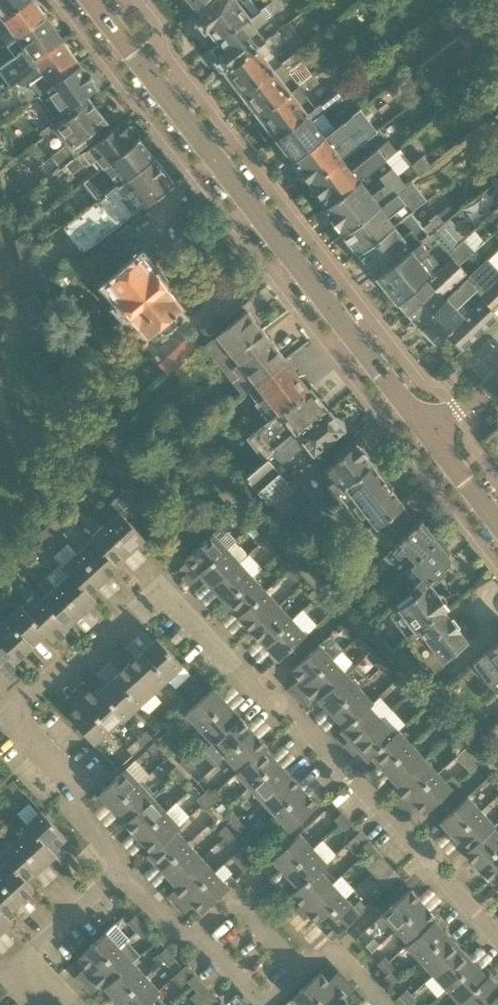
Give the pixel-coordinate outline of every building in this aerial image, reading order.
[(45,16),(34,0),(28,0),(3,19),(0,22),(0,37),(10,29),(16,37),(45,16)] [(28,0),(0,0),(0,22),(3,19),(28,0)] [(196,9),(205,0),(189,0),(196,9)] [(259,10),(251,0),(244,0),(239,4),(235,0),(213,0),(200,10),(203,15),(196,21),(196,22),(195,26),(199,32),(204,32),(204,31),(205,32),(208,30),(218,43),(259,10)] [(265,41),(255,27),(282,6),(278,0),(273,0),(259,11),(259,10),(218,43),(211,48),(217,56),(213,59),(216,61),(213,63),(220,72),(222,70),(225,73),(226,73),(266,41),(265,41)] [(449,5),(458,16),(469,6),(464,0),(456,0),(449,5)] [(63,39),(45,16),(16,37),(8,44),(17,55),(0,68),(0,72),(11,86),(37,66),(38,64),(34,60),(63,39)] [(282,65),(281,64),(271,51),(273,50),(269,46),(273,43),(274,45),(277,45),(285,39),(278,31),(265,41),(266,41),(226,73),(233,83),(232,88),(236,93),(241,93),(243,95),(282,65)] [(35,98),(80,64),(75,57),(63,39),(34,60),(38,64),(37,66),(43,74),(30,84),(32,86),(23,93),(29,102),(35,98)] [(298,86),(288,73),(289,72),(286,67),(289,65),(291,67),(294,67),(302,61),(296,53),(281,64),(282,65),(243,95),(250,105),(249,110),(253,115),(258,115),(260,117),(298,86)] [(56,127),(58,125),(90,101),(86,96),(97,88),(80,66),(80,65),(80,64),(35,98),(53,122),(56,127)] [(315,108),(305,95),(306,94),(302,89),(306,86),(308,88),(311,89),(319,82),(312,74),(298,86),(260,117),(267,127),(266,131),(270,136),(274,136),(276,138),(276,139),(315,108)] [(332,131),(331,130),(323,120),(316,126),(312,121),(348,93),(343,86),(315,108),(276,139),(283,148),(281,153),(287,160),(293,160),(293,161),(332,131)] [(61,169),(67,164),(81,154),(78,150),(99,133),(96,129),(106,121),(90,101),(58,125),(71,142),(52,157),(61,169)] [(310,183),(350,153),(341,141),(368,120),(359,109),(331,130),(332,131),(293,161),(300,170),(299,171),(298,175),(303,181),(307,182),(309,181),(310,183)] [(53,122),(41,131),(44,136),(53,130),(56,127),(53,122)] [(81,154),(67,164),(73,172),(85,163),(87,164),(91,161),(99,171),(103,168),(104,166),(140,139),(140,138),(138,137),(139,133),(137,129),(134,127),(130,127),(127,128),(122,132),(117,125),(81,154)] [(103,168),(99,171),(84,183),(99,201),(106,196),(154,158),(140,139),(104,166),(103,168)] [(327,205),(359,180),(393,154),(384,143),(358,163),(350,153),(310,183),(312,186),(311,187),(310,191),(315,197),(319,198),(321,197),(327,205)] [(420,175),(431,166),(423,156),(412,165),(416,170),(420,175)] [(63,227),(83,252),(84,254),(98,243),(98,241),(145,206),(174,183),(154,158),(106,196),(99,201),(97,203),(63,227)] [(404,184),(390,167),(390,166),(364,187),(359,180),(327,205),(323,209),(343,235),(409,184),(407,182),(404,184)] [(358,253),(403,218),(396,209),(404,202),(401,199),(413,189),(409,184),(343,235),(349,242),(347,247),(351,252),(356,251),(358,253)] [(438,214),(434,218),(422,227),(418,222),(411,228),(403,218),(358,253),(370,268),(368,272),(372,276),(376,274),(376,275),(443,222),(438,214)] [(444,238),(438,231),(437,229),(445,223),(443,222),(376,275),(397,301),(453,248),(444,238)] [(21,257),(37,246),(28,231),(16,240),(21,257)] [(397,301),(408,312),(459,265),(475,250),(484,242),(474,231),(465,240),(464,239),(453,248),(397,301)] [(108,256),(98,243),(84,254),(83,252),(74,259),(84,273),(108,256)] [(124,315),(164,284),(142,256),(106,285),(123,305),(119,309),(124,315)] [(445,333),(497,284),(497,269),(488,258),(444,300),(418,324),(435,343),(445,333)] [(418,324),(444,300),(440,294),(448,287),(450,288),(466,273),(459,265),(408,312),(418,324)] [(164,284),(124,315),(128,321),(133,318),(147,335),(157,328),(161,333),(167,334),(176,327),(176,321),(172,315),(182,307),(164,284)] [(445,333),(462,351),(497,317),(497,284),(445,333)] [(219,364),(262,330),(247,311),(217,334),(217,335),(204,345),(214,357),(219,364)] [(248,389),(285,360),(262,330),(219,364),(242,393),(248,389)] [(199,351),(191,341),(190,340),(166,359),(175,370),(199,351)] [(269,421),(308,389),(285,360),(248,389),(258,401),(255,403),(269,421)] [(265,460),(328,409),(328,408),(328,403),(323,397),(318,397),(317,396),(310,388),(308,389),(269,421),(247,437),(265,460)] [(245,476),(269,503),(290,486),(276,468),(305,445),(313,455),(345,429),(344,428),(345,427),(343,419),(336,416),(335,416),(329,409),(328,409),(265,460),(245,476)] [(326,504),(346,486),(372,465),(372,464),(366,456),(367,451),(362,445),(357,445),(356,442),(326,467),(335,478),(328,484),(331,488),(320,497),(326,504)] [(403,505),(391,488),(372,465),(346,486),(360,504),(354,509),(362,519),(368,514),(374,522),(363,536),(372,545),(384,532),(378,524),(385,519),(393,530),(411,516),(403,505)] [(74,492),(80,498),(85,493),(79,487),(74,492)] [(80,498),(74,492),(68,497),(74,503),(80,498)] [(119,511),(104,525),(130,553),(145,539),(119,511)] [(62,525),(56,519),(51,524),(56,530),(62,525)] [(384,557),(385,557),(375,566),(381,571),(390,562),(392,564),(399,557),(408,567),(436,542),(441,536),(437,532),(433,528),(428,525),(427,526),(421,519),(392,549),(384,557)] [(56,530),(51,524),(45,529),(51,535),(56,530)] [(89,539),(91,541),(92,540),(116,566),(116,565),(117,566),(130,553),(104,525),(89,539)] [(199,574),(227,548),(219,540),(226,534),(220,527),(185,559),(199,574)] [(259,544),(265,538),(260,533),(254,539),(259,544)] [(428,583),(433,579),(453,559),(448,553),(449,552),(447,548),(446,544),(444,540),(441,536),(436,542),(408,567),(405,571),(422,589),(428,583)] [(264,550),(271,544),(265,538),(259,544),(264,550)] [(103,580),(117,566),(116,565),(116,566),(92,540),(91,541),(78,553),(103,580)] [(236,542),(228,549),(227,548),(199,574),(212,588),(240,562),(248,555),(236,542)] [(38,556),(32,550),(27,555),(33,561),(38,556)] [(62,567),(69,574),(70,573),(89,594),(90,593),(103,580),(78,553),(62,567)] [(33,561),(27,555),(21,560),(27,566),(33,561)] [(286,572),(292,566),(287,561),(281,567),(286,572)] [(225,602),(253,577),(240,562),(212,588),(225,602)] [(291,578),(298,572),(292,566),(286,572),(291,578)] [(97,601),(90,593),(89,594),(70,573),(69,574),(56,587),(81,614),(97,601)] [(10,582),(4,576),(0,580),(0,583),(4,588),(10,582)] [(238,616),(266,591),(253,577),(225,602),(238,616)] [(417,631),(421,628),(443,611),(447,608),(445,605),(447,604),(447,600),(443,595),(439,594),(438,595),(436,593),(428,583),(422,589),(414,597),(411,593),(402,601),(404,604),(400,608),(417,631)] [(67,628),(81,614),(56,587),(42,600),(67,628)] [(411,593),(412,593),(408,587),(397,595),(401,601),(402,601),(411,593)] [(313,600),(319,594),(314,589),(308,595),(313,600)] [(251,631),(279,605),(266,591),(238,616),(251,631)] [(318,606),(325,600),(319,594),(313,600),(318,606)] [(52,641),(67,628),(42,600),(28,612),(27,613),(46,633),(45,634),(52,641)] [(21,605),(6,619),(32,646),(45,634),(46,633),(27,613),(28,612),(21,605)] [(265,645),(292,619),(279,605),(251,631),(265,645)] [(421,628),(442,657),(465,640),(443,611),(421,628)] [(32,646),(6,619),(0,624),(0,640),(18,660),(32,646)] [(278,660),(281,658),(306,634),(292,619),(265,645),(278,660)] [(364,641),(359,635),(353,641),(358,647),(364,641)] [(142,652),(168,679),(182,666),(157,638),(142,652)] [(292,670),(305,684),(305,685),(333,659),(326,651),(332,644),(326,638),(292,670)] [(18,660),(0,640),(0,669),(3,673),(18,660)] [(497,679),(497,643),(473,662),(490,685),(497,679)] [(142,652),(128,665),(153,693),(168,679),(142,652)] [(379,669),(386,662),(381,657),(374,664),(379,669)] [(319,699),(347,673),(333,659),(305,685),(319,699)] [(385,674),(391,668),(386,662),(379,669),(385,674)] [(139,706),(153,693),(128,665),(113,678),(139,706)] [(347,673),(319,699),(326,707),(332,713),(360,688),(369,679),(356,665),(347,673)] [(124,719),(139,706),(113,678),(100,690),(99,691),(123,717),(122,718),(124,719)] [(198,695),(204,689),(198,683),(192,688),(198,695)] [(406,696),(413,690),(408,685),(402,691),(406,696)] [(98,688),(83,702),(109,730),(122,718),(123,717),(99,691),(100,690),(98,688)] [(186,713),(200,728),(227,703),(213,688),(186,713)] [(369,705),(370,706),(373,703),(360,688),(332,713),(344,727),(345,728),(369,705)] [(412,702),(418,696),(413,690),(406,696),(412,702)] [(100,738),(109,730),(83,702),(68,716),(100,750),(107,744),(100,738)] [(200,728),(213,743),(240,717),(227,703),(200,728)] [(382,720),(370,706),(369,705),(345,728),(344,727),(340,730),(349,740),(345,744),(349,750),(382,720)] [(178,720),(184,715),(178,708),(172,713),(178,720)] [(173,725),(178,720),(172,713),(167,719),(173,725)] [(433,724),(440,718),(435,713),(429,719),(433,724)] [(247,725),(240,717),(213,743),(226,757),(253,731),(247,725)] [(439,730),(446,723),(440,718),(433,724),(439,730)] [(395,734),(395,733),(382,720),(349,750),(354,755),(359,751),(368,760),(372,757),(371,756),(395,734)] [(371,756),(372,757),(378,764),(384,770),(412,745),(398,730),(395,733),(395,734),(371,756)] [(147,743),(152,738),(146,731),(141,736),(147,743)] [(226,757),(238,770),(239,771),(264,747),(265,748),(267,746),(253,731),(226,757)] [(169,739),(164,733),(157,739),(163,744),(169,739)] [(133,756),(147,743),(141,736),(127,749),(133,756)] [(461,752),(467,746),(462,740),(456,747),(461,752)] [(159,748),(154,742),(148,748),(153,754),(159,748)] [(384,770),(397,785),(425,759),(412,745),(384,770)] [(278,762),(265,748),(264,747),(239,771),(238,770),(236,772),(250,787),(278,762)] [(185,768),(191,762),(186,757),(179,763),(185,768)] [(397,785),(410,799),(438,773),(425,759),(397,785)] [(112,809),(140,783),(149,775),(135,760),(98,794),(112,809)] [(190,774),(196,768),(191,762),(185,768),(190,774)] [(291,776),(284,768),(278,762),(250,787),(263,801),(291,776)] [(175,778),(181,772),(176,766),(169,772),(175,778)] [(180,783),(186,777),(181,772),(175,778),(180,783)] [(424,814),(429,809),(458,782),(453,776),(446,782),(438,773),(410,799),(417,806),(424,814)] [(304,790),(297,783),(291,776),(263,801),(276,816),(304,790)] [(13,792),(18,787),(13,780),(7,785),(13,792)] [(125,823),(153,798),(140,783),(112,809),(125,823)] [(208,799),(214,793),(209,788),(203,794),(208,799)] [(318,805),(310,796),(304,790),(276,816),(284,824),(277,830),(283,837),(318,805)] [(213,805),(219,799),(214,793),(208,799),(213,805)] [(201,805),(208,799),(203,794),(196,800),(201,805)] [(481,811),(468,796),(440,822),(454,837),(481,811)] [(138,837),(166,812),(153,798),(125,823),(138,837)] [(207,811),(213,805),(208,799),(201,805),(207,811)] [(52,852),(53,851),(58,846),(66,838),(41,810),(25,825),(28,829),(29,828),(52,852)] [(454,837),(466,850),(467,851),(492,827),(493,828),(495,826),(481,811),(454,837)] [(176,829),(176,830),(180,827),(166,812),(138,837),(151,851),(152,851),(176,829)] [(340,824),(347,818),(342,812),(335,818),(340,824)] [(234,828),(241,822),(236,816),(229,822),(234,828)] [(345,830),(352,824),(347,818),(340,824),(345,830)] [(239,833),(246,827),(241,822),(234,828),(239,833)] [(224,837),(231,831),(226,826),(219,832),(224,837)] [(493,828),(492,827),(467,851),(466,850),(464,852),(478,867),(497,848),(497,833),(493,828)] [(29,828),(28,829),(15,841),(41,869),(56,855),(53,851),(52,852),(29,828)] [(189,843),(176,830),(176,829),(152,851),(151,851),(147,854),(161,869),(189,843)] [(229,843),(236,837),(231,831),(224,837),(229,843)] [(373,846),(368,841),(359,832),(346,844),(354,854),(362,847),(366,852),(373,846)] [(314,848),(300,833),(272,859),(286,874),(314,848)] [(27,882),(27,881),(41,869),(15,841),(0,855),(7,862),(8,861),(27,882)] [(161,869),(174,883),(202,858),(189,843),(161,869)] [(378,852),(373,846),(366,852),(371,858),(378,852)] [(327,863),(314,848),(286,874),(298,887),(299,888),(319,869),(320,870),(327,863)] [(478,867),(492,882),(494,880),(493,879),(497,875),(497,848),(478,867)] [(174,883),(187,897),(215,872),(202,858),(174,883)] [(27,881),(27,882),(8,861),(7,862),(0,868),(0,881),(19,902),(34,888),(27,881)] [(333,884),(320,870),(319,869),(299,888),(298,887),(291,894),(300,904),(295,908),(300,914),(333,884)] [(399,875),(394,870),(394,869),(380,882),(386,888),(386,889),(400,876),(399,875)] [(223,880),(215,872),(187,897),(201,912),(235,881),(229,874),(223,880)] [(6,915),(19,902),(0,881),(0,910),(5,915),(6,915)] [(318,923),(346,898),(333,884),(300,914),(305,919),(310,915),(318,923)] [(380,926),(382,928),(389,921),(396,930),(424,904),(410,889),(376,921),(380,926)] [(318,923),(332,938),(335,936),(366,907),(360,900),(353,906),(346,898),(318,923)] [(409,943),(408,943),(409,944),(435,920),(436,921),(438,919),(424,904),(396,930),(409,943)] [(6,915),(5,915),(0,910),(0,933),(12,922),(6,915)] [(144,925),(136,916),(135,915),(128,922),(137,931),(144,925)] [(448,934),(436,921),(435,920),(409,944),(408,943),(407,945),(420,960),(448,934)] [(376,921),(368,928),(373,933),(380,926),(376,921)] [(78,958),(91,972),(92,973),(120,948),(130,940),(115,924),(78,958)] [(142,937),(149,931),(144,925),(137,931),(142,937)] [(461,949),(448,934),(420,960),(434,974),(461,949)] [(133,962),(120,948),(92,973),(105,988),(133,962)] [(163,960),(170,954),(165,948),(158,954),(163,960)] [(447,988),(474,963),(461,949),(434,974),(447,988)] [(169,965),(175,959),(170,954),(163,960),(169,965)] [(383,968),(390,962),(384,957),(378,963),(383,968)] [(133,962),(105,988),(118,1002),(146,976),(133,962)] [(388,974),(391,971),(394,968),(390,962),(383,968),(388,974)] [(460,1003),(462,1002),(462,1001),(487,977),(487,976),(474,963),(447,988),(460,1003)] [(391,986),(398,980),(391,971),(388,974),(383,978),(386,982),(391,986)] [(334,987),(320,972),(292,998),(299,1004),(315,1004),(334,987)] [(193,986),(199,980),(194,974),(188,980),(193,986)] [(496,983),(489,974),(487,976),(487,977),(462,1001),(462,1002),(463,1001),(466,1004),(486,1004),(497,994),(497,985),(496,983)] [(122,1004),(143,1004),(156,994),(160,991),(146,976),(118,1002),(122,1004)] [(198,991),(204,985),(199,980),(193,986),(198,991)] [(344,998),(334,987),(315,1004),(344,1004),(347,1002),(344,998)] [(405,1001),(411,995),(406,989),(399,996),(405,1001)] [(156,994),(143,1004),(166,1004),(156,994)] [(486,1004),(497,1004),(497,994),(486,1004)] [(408,1004),(411,1004),(416,1000),(411,995),(405,1001),(408,1004)]
